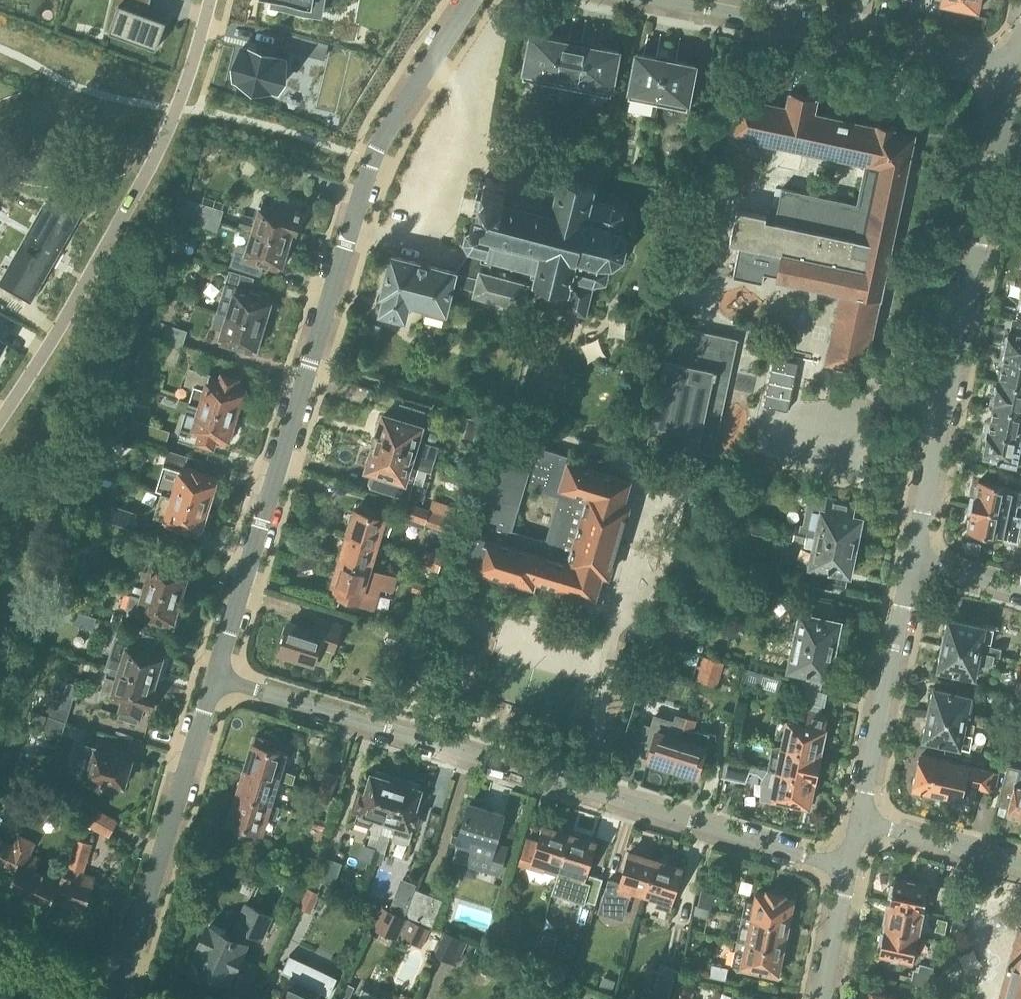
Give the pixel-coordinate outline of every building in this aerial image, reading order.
[(109,32),(157,49),(165,28),(164,28),(167,21),(148,14),(151,0),(112,0),(110,9),(117,11),(109,32)] [(932,2),(942,3),(942,4),(978,11),(979,7),(982,6),(983,1),(982,0),(932,0),(932,2)] [(553,84),(561,39),(532,33),(523,79),(553,84)] [(289,34),(286,48),(305,53),(309,39),(289,34)] [(561,39),(553,84),(583,90),(591,44),(561,39)] [(620,50),(591,44),(583,90),(612,95),(620,50)] [(242,48),(235,79),(279,89),(286,58),(242,48)] [(658,104),(667,58),(637,53),(628,98),(658,104)] [(667,58),(658,104),(688,109),(697,64),(667,58)] [(777,271),(776,277),(841,291),(826,362),(864,369),(880,298),(881,298),(915,134),(896,131),(897,128),(876,123),(875,126),(814,114),(817,100),(790,94),(787,108),(740,98),(732,135),(866,164),(858,203),(783,187),(776,221),(767,219),(767,215),(737,209),(730,243),(740,245),(733,277),(763,283),(766,269),(777,271)] [(634,166),(632,173),(644,175),(645,168),(634,166)] [(672,172),(671,180),(682,182),(683,174),(672,172)] [(464,243),(469,251),(482,254),(489,256),(488,257),(533,269),(531,278),(535,279),(534,281),(572,291),(567,309),(575,311),(586,314),(595,282),(596,283),(596,281),(608,279),(610,271),(598,264),(614,264),(624,256),(628,239),(623,227),(617,224),(621,224),(624,211),(616,205),(616,204),(592,198),(595,187),(591,186),(592,182),(561,174),(560,178),(556,177),(554,186),(508,175),(506,182),(487,177),(485,181),(481,181),(476,199),(480,201),(473,230),(467,234),(464,243)] [(244,215),(240,227),(254,231),(289,241),(292,232),(298,234),(303,217),(300,216),(302,211),(300,210),(302,204),(286,200),(286,202),(276,199),(273,207),(264,204),(259,219),(244,215)] [(188,200),(182,219),(208,227),(211,217),(220,220),(223,211),(188,200)] [(27,249),(6,287),(20,295),(32,302),(87,205),(53,203),(52,204),(53,204),(32,241),(43,247),(38,255),(27,249)] [(211,217),(208,227),(217,230),(220,220),(211,217)] [(237,246),(231,265),(260,274),(263,263),(281,268),(285,256),(287,257),(291,244),(288,243),(289,241),(254,231),(253,234),(249,246),(237,246)] [(482,254),(469,251),(456,271),(392,255),(382,296),(385,296),(381,313),(405,319),(409,303),(427,307),(446,312),(450,296),(457,298),(459,285),(475,289),(474,295),(523,307),(529,283),(488,273),(490,265),(480,262),(482,254)] [(230,271),(218,311),(268,326),(268,325),(266,325),(271,309),(269,309),(272,299),(268,297),(269,294),(251,288),(255,278),(230,271)] [(631,286),(627,303),(639,305),(643,289),(631,286)] [(185,292),(182,301),(194,305),(197,296),(185,292)] [(427,307),(425,314),(445,319),(446,312),(427,307)] [(218,311),(213,327),(224,330),(221,341),(233,344),(232,347),(239,349),(240,347),(255,351),(259,341),(261,342),(266,326),(268,327),(268,326),(218,311)] [(155,320),(150,335),(160,338),(160,339),(182,346),(183,345),(184,345),(188,330),(155,320)] [(698,455),(698,452),(714,456),(738,339),(670,324),(662,360),(665,361),(647,444),(698,455)] [(1005,357),(1020,361),(1020,333),(1010,331),(1009,335),(1006,336),(1005,342),(1007,344),(1005,357)] [(160,339),(153,361),(176,368),(182,346),(160,339)] [(775,357),(769,384),(764,405),(788,410),(793,389),(799,362),(775,357)] [(1005,357),(1002,369),(999,370),(998,375),(1001,377),(1000,382),(1020,386),(1020,361),(1005,357)] [(190,368),(185,384),(195,387),(190,402),(236,416),(237,414),(239,414),(243,402),(240,401),(244,389),(240,388),(235,386),(237,379),(223,374),(222,378),(190,368)] [(994,408),(994,407),(1020,412),(1020,386),(1000,382),(999,382),(998,385),(994,387),(993,392),(996,394),(993,408),(994,408)] [(180,399),(177,409),(187,412),(182,427),(193,430),(193,431),(201,434),(199,441),(213,445),(216,438),(228,442),(229,439),(231,440),(235,428),(232,427),(236,416),(190,402),(180,399)] [(380,429),(376,442),(435,460),(440,445),(417,439),(426,411),(401,403),(396,418),(384,415),(384,417),(380,419),(378,426),(380,429)] [(994,407),(994,408),(991,422),(988,424),(987,427),(990,429),(989,432),(1020,439),(1020,412),(994,407)] [(132,419),(128,434),(176,448),(180,434),(132,419)] [(469,420),(465,437),(474,440),(478,423),(469,420)] [(989,432),(987,445),(982,447),(981,451),(985,453),(984,457),(1020,465),(1020,439),(989,432)] [(602,573),(609,575),(629,506),(623,505),(630,480),(575,464),(566,461),(568,455),(504,436),(469,550),(480,554),(475,569),(533,586),(535,580),(595,597),(602,573)] [(369,456),(367,463),(369,466),(368,469),(376,471),(375,474),(371,476),(369,483),(371,486),(371,487),(409,499),(418,468),(432,472),(435,460),(376,442),(372,455),(369,456)] [(164,465),(156,491),(163,493),(163,492),(208,506),(209,504),(211,505),(215,493),(213,492),(216,480),(195,473),(197,470),(186,466),(189,455),(169,449),(164,465)] [(974,506),(1007,513),(1017,515),(1019,505),(1020,505),(1020,491),(1012,489),(1013,488),(980,479),(978,485),(975,486),(974,491),(977,493),(974,506)] [(159,503),(155,517),(166,521),(166,522),(165,522),(196,531),(200,532),(201,530),(204,531),(207,518),(205,518),(208,506),(163,492),(163,493),(160,503),(159,503)] [(795,533),(855,546),(861,518),(853,516),(856,504),(812,495),(805,527),(797,525),(795,533)] [(434,499),(430,510),(452,517),(455,507),(434,499)] [(97,500),(92,517),(133,529),(138,512),(97,500)] [(404,502),(398,517),(425,526),(426,522),(448,529),(452,517),(430,510),(404,502)] [(1007,513),(974,506),(972,518),(969,519),(967,524),(970,528),(970,530),(1013,540),(1018,536),(1020,528),(1018,522),(1006,519),(1007,513)] [(351,523),(348,535),(378,544),(386,519),(356,510),(355,512),(352,514),(350,520),(351,523)] [(104,522),(99,536),(117,542),(122,527),(104,522)] [(804,547),(814,549),(811,565),(849,573),(855,546),(795,533),(794,540),(806,543),(804,547)] [(341,547),(339,554),(341,557),(341,559),(371,568),(378,544),(348,535),(345,546),(341,547)] [(698,550),(714,553),(717,541),(702,537),(698,550)] [(982,545),(967,541),(965,552),(979,555),(982,545)] [(424,549),(422,557),(442,563),(446,548),(438,546),(436,552),(424,549)] [(140,567),(135,583),(180,597),(184,585),(186,586),(190,574),(187,573),(188,570),(179,568),(182,560),(167,556),(165,563),(154,560),(143,557),(140,567)] [(422,557),(419,565),(439,571),(442,563),(422,557)] [(334,572),(332,579),(334,581),(333,584),(337,585),(334,595),(369,606),(374,588),(388,592),(393,575),(371,569),(371,568),(341,559),(337,571),(334,572)] [(415,581),(412,591),(424,594),(426,584),(415,581)] [(131,593),(127,608),(138,612),(138,613),(168,622),(172,623),(173,620),(175,621),(179,609),(177,609),(180,597),(135,583),(132,594),(131,593)] [(796,641),(834,649),(840,621),(801,613),(792,611),(787,639),(796,641)] [(73,625),(94,631),(97,618),(76,612),(73,625)] [(114,614),(112,622),(120,624),(123,616),(114,614)] [(290,623),(281,652),(285,653),(286,656),(292,658),(295,656),(314,662),(329,666),(334,651),(341,626),(318,619),(314,630),(290,623)] [(947,632),(944,644),(995,655),(1001,628),(984,625),(984,626),(950,619),(949,622),(946,624),(945,629),(947,632)] [(411,635),(391,629),(387,642),(407,648),(411,635)] [(114,657),(111,667),(155,680),(159,669),(161,670),(165,657),(162,657),(163,654),(159,653),(129,643),(128,644),(117,641),(112,657),(114,657)] [(834,649),(796,641),(790,668),(828,676),(834,649)] [(939,659),(938,663),(940,666),(939,670),(974,677),(977,664),(977,663),(990,665),(993,663),(995,655),(944,644),(942,657),(939,659)] [(697,679),(718,685),(725,662),(704,656),(697,679)] [(107,676),(102,692),(113,695),(112,696),(123,699),(124,699),(120,713),(119,717),(138,723),(143,706),(153,709),(159,691),(152,689),(155,680),(111,667),(108,676),(107,676)] [(766,688),(769,674),(746,669),(743,682),(766,688)] [(930,714),(965,721),(970,696),(935,689),(935,691),(932,694),(931,698),(932,702),(930,714)] [(53,693),(46,716),(66,722),(73,699),(53,693)] [(42,729),(46,716),(30,711),(26,725),(42,729)] [(783,748),(820,756),(822,742),(825,741),(827,734),(824,732),(828,715),(808,711),(805,725),(788,721),(788,722),(779,720),(776,736),(785,738),(783,748)] [(974,723),(965,721),(930,714),(927,726),(924,728),(923,733),(925,736),(924,739),(981,751),(992,727),(986,726),(986,725),(974,723)] [(974,723),(986,725),(987,721),(988,717),(976,715),(975,717),(974,723)] [(46,716),(42,729),(62,736),(66,722),(46,716)] [(688,717),(685,728),(693,730),(697,719),(688,717)] [(682,738),(673,767),(677,768),(679,773),(688,776),(692,773),(698,774),(702,761),(711,763),(713,758),(715,752),(716,746),(716,740),(716,734),(693,732),(693,730),(685,728),(682,738)] [(673,767),(682,738),(657,731),(647,760),(654,762),(655,766),(664,768),(668,766),(673,767)] [(256,736),(246,769),(278,779),(292,783),(294,773),(281,769),(286,753),(270,748),(272,741),(256,736)] [(81,743),(73,769),(89,774),(86,783),(94,785),(108,789),(111,781),(123,785),(131,758),(125,756),(126,752),(110,747),(109,752),(81,743)] [(768,769),(778,771),(815,779),(815,777),(818,775),(819,769),(817,766),(820,756),(783,748),(773,746),(768,769)] [(915,778),(914,783),(915,785),(914,789),(933,793),(935,796),(940,797),(942,795),(961,799),(964,784),(995,791),(999,771),(922,755),(921,758),(918,761),(919,765),(917,776),(915,778)] [(1009,807),(1007,814),(1018,817),(1017,819),(1020,820),(1020,785),(1020,780),(1020,768),(1014,766),(1015,760),(1009,759),(1008,765),(1005,777),(998,804),(1009,807)] [(760,776),(762,768),(735,763),(734,771),(760,776)] [(17,765),(14,772),(26,777),(30,769),(19,764),(18,764),(17,765)] [(239,782),(237,788),(239,791),(238,794),(271,803),(278,779),(246,769),(242,780),(239,782)] [(327,769),(320,792),(332,795),(338,773),(327,769)] [(358,811),(355,821),(370,825),(373,832),(369,844),(376,846),(381,831),(383,823),(397,778),(385,775),(386,772),(375,769),(373,774),(370,773),(365,791),(363,790),(357,811),(358,811)] [(815,779),(778,771),(776,781),(767,779),(763,795),(772,797),(772,798),(775,798),(777,802),(784,803),(787,801),(809,806),(810,801),(813,800),(814,793),(812,792),(815,779)] [(397,778),(383,823),(393,826),(392,830),(394,831),(393,836),(396,840),(405,842),(409,841),(413,827),(416,825),(420,811),(419,806),(416,805),(422,788),(419,788),(420,783),(409,779),(408,782),(397,778)] [(320,792),(318,799),(330,803),(332,795),(320,792)] [(232,808),(229,814),(231,817),(230,821),(237,824),(234,835),(259,843),(267,816),(277,818),(280,806),(271,803),(238,794),(235,806),(232,808)] [(454,832),(451,840),(458,842),(454,859),(500,872),(507,847),(496,843),(504,814),(469,804),(461,834),(454,832)] [(90,805),(81,821),(109,836),(118,820),(90,805)] [(316,818),(313,826),(320,829),(317,840),(321,841),(327,821),(316,818)] [(528,839),(520,864),(558,875),(570,834),(567,833),(566,830),(560,828),(557,830),(545,826),(540,843),(528,839)] [(381,831),(376,846),(384,849),(388,833),(381,831)] [(570,834),(558,875),(583,882),(595,842),(583,838),(582,835),(575,833),(573,835),(570,834)] [(7,861),(5,864),(16,869),(10,884),(51,903),(54,896),(60,879),(36,868),(41,858),(31,853),(35,843),(18,835),(14,844),(0,838),(0,858),(7,861)] [(60,879),(54,896),(87,906),(96,877),(83,873),(86,862),(92,843),(76,838),(70,857),(60,879)] [(646,893),(656,859),(630,852),(621,883),(609,879),(599,912),(624,920),(630,899),(631,897),(633,889),(646,893)] [(311,877),(322,882),(327,884),(325,890),(332,894),(335,888),(334,887),(342,862),(319,855),(311,877)] [(682,867),(656,859),(646,893),(660,897),(658,905),(669,908),(682,867)] [(298,903),(311,877),(303,873),(290,899),(298,903)] [(322,882),(311,877),(298,903),(300,904),(299,907),(311,913),(320,893),(318,892),(322,882)] [(890,904),(923,910),(929,883),(903,878),(903,880),(895,879),(894,885),(891,885),(889,897),(891,898),(890,904)] [(699,905),(710,908),(715,909),(720,888),(703,885),(699,905)] [(951,887),(940,885),(938,898),(948,900),(951,887)] [(433,926),(443,899),(416,889),(405,915),(433,926)] [(753,917),(788,925),(789,921),(792,919),(793,914),(791,911),(793,901),(784,899),(785,894),(768,890),(767,896),(758,894),(756,902),(746,900),(742,915),(753,917)] [(393,900),(390,908),(405,914),(408,906),(393,900)] [(203,947),(193,969),(197,970),(199,973),(206,976),(209,976),(213,978),(216,972),(228,978),(232,969),(234,970),(243,950),(241,950),(250,932),(261,937),(271,916),(247,904),(232,937),(209,926),(200,946),(203,947)] [(708,917),(710,908),(699,905),(695,904),(693,914),(708,917)] [(923,910),(890,904),(888,906),(889,908),(888,914),(885,916),(884,923),(885,926),(885,928),(918,935),(923,910)] [(373,928),(397,940),(398,937),(422,947),(430,929),(407,918),(383,906),(373,928)] [(786,936),(788,925),(753,917),(751,926),(741,925),(738,940),(783,950),(784,946),(786,944),(787,938),(786,936)] [(938,918),(935,930),(945,933),(948,920),(938,918)] [(969,922),(954,918),(951,932),(966,935),(969,922)] [(1020,926),(1001,998),(1020,998),(1020,927),(1020,926)] [(918,935),(885,928),(884,934),(881,933),(879,946),(881,946),(880,953),(888,954),(887,957),(913,962),(918,935)] [(434,954),(457,965),(468,941),(445,930),(434,954)] [(780,961),(783,950),(738,940),(732,964),(742,966),(742,967),(777,975),(778,971),(781,969),(783,964),(780,961)] [(553,953),(540,949),(537,957),(551,961),(553,953)] [(279,998),(315,998),(319,991),(329,996),(338,977),(336,976),(336,978),(299,960),(300,959),(291,954),(283,971),(291,975),(279,998)] [(696,957),(688,956),(686,965),(694,967),(696,957)] [(678,969),(662,964),(653,991),(644,988),(641,998),(668,998),(678,969)] [(710,976),(726,980),(728,967),(713,964),(710,976)] [(914,969),(910,985),(923,988),(933,990),(938,967),(924,964),(922,971),(914,969)] [(611,992),(616,981),(604,976),(599,988),(611,992)] [(363,987),(358,998),(388,998),(363,987)] [(923,988),(920,998),(940,998),(941,992),(933,990),(923,988)]
